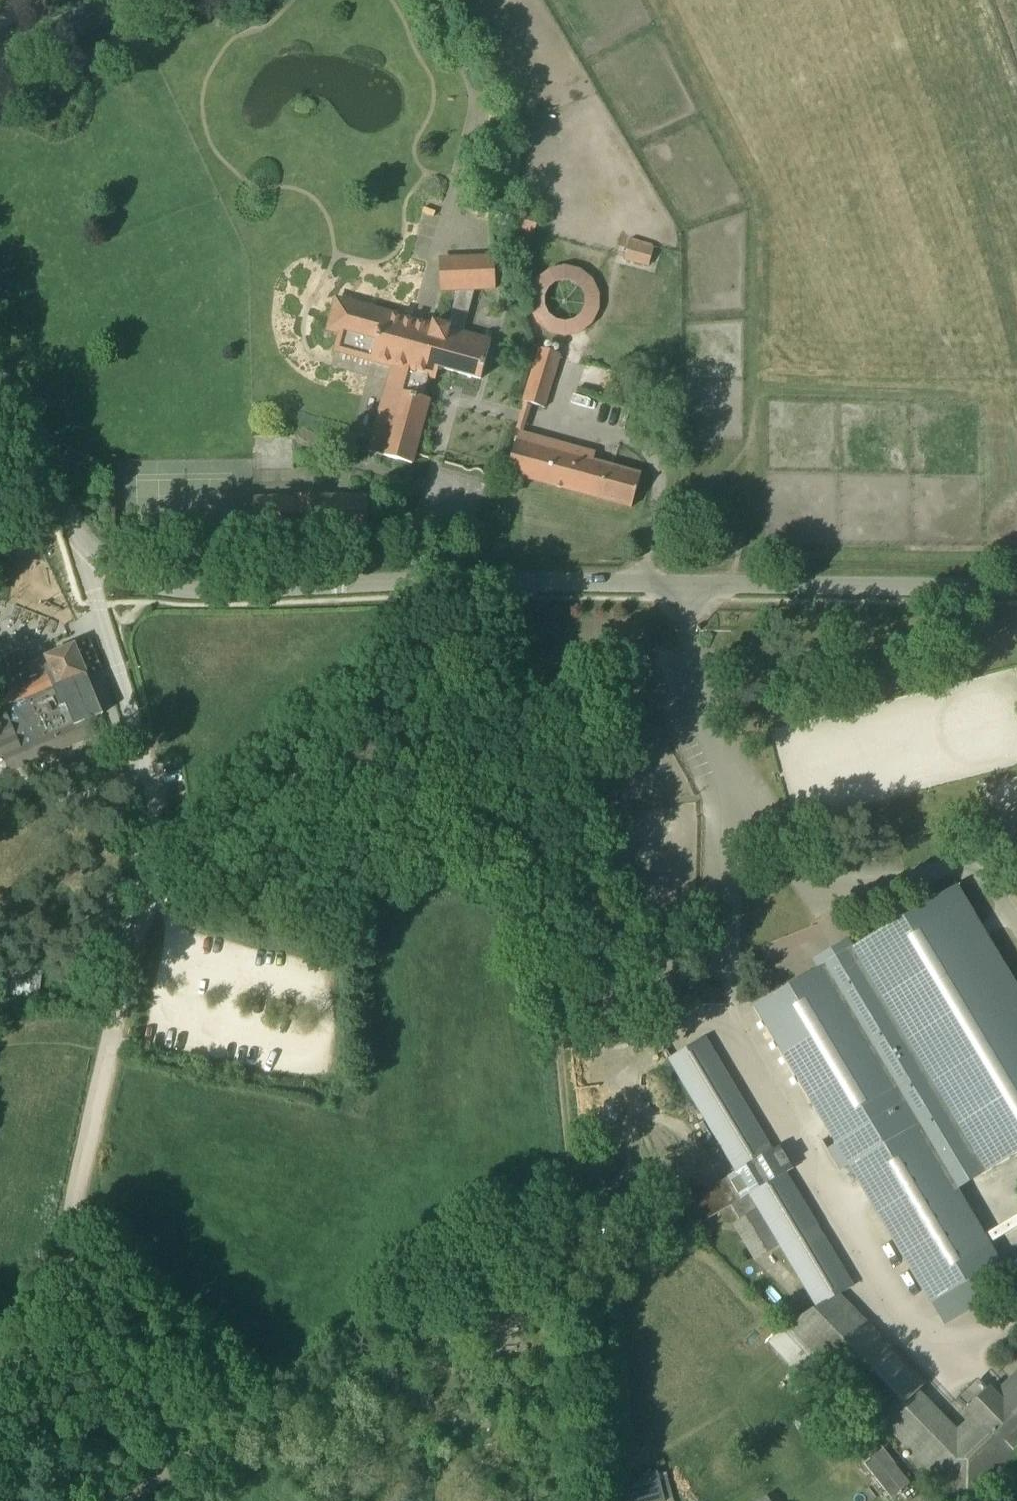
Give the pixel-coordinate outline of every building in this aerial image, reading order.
[(534,233),(539,214),(515,207),(510,226),(534,233)] [(649,264),(654,246),(630,239),(625,257),(649,264)] [(325,331),(342,336),(339,349),(372,357),(374,362),(391,367),(368,452),(412,463),(430,399),(423,397),(428,377),(435,379),(438,367),(480,379),(491,341),(463,333),(474,290),(495,289),(494,254),(439,257),(441,291),(458,291),(448,327),(433,322),(431,328),(411,322),(411,319),(384,311),(383,313),(334,299),(325,331)] [(603,278),(543,264),(529,325),(589,340),(603,278)] [(543,408),(560,354),(539,348),(522,401),(543,408)] [(506,473),(631,507),(640,475),(592,462),(594,453),(517,432),(506,473)] [(5,759),(11,773),(101,735),(94,717),(102,714),(74,645),(27,664),(20,650),(0,658),(0,673),(1,676),(0,676),(0,760),(5,759)] [(957,1190),(947,1173),(973,1157),(983,1175),(1016,1155),(1016,987),(956,885),(853,946),(849,938),(812,960),(817,968),(752,1006),(836,1144),(826,1150),(839,1171),(848,1166),(930,1303),(1000,1261),(957,1190)] [(39,996),(42,965),(0,961),(0,992),(39,996)] [(985,1391),(977,1383),(960,1399),(979,1419),(962,1435),(918,1391),(925,1384),(839,1294),(851,1286),(783,1174),(792,1169),(778,1147),(770,1152),(703,1038),(668,1059),(735,1172),(726,1178),(698,1194),(680,1206),(693,1228),(711,1217),(730,1206),(739,1220),(757,1209),(816,1307),(786,1325),(959,1500),(969,1500),(1016,1454),(1016,1381),(996,1402),(985,1391)] [(865,1461),(892,1500),(912,1486),(885,1447),(865,1461)] [(625,1500),(626,1500),(640,1500),(645,1491),(634,1484),(625,1500)]
